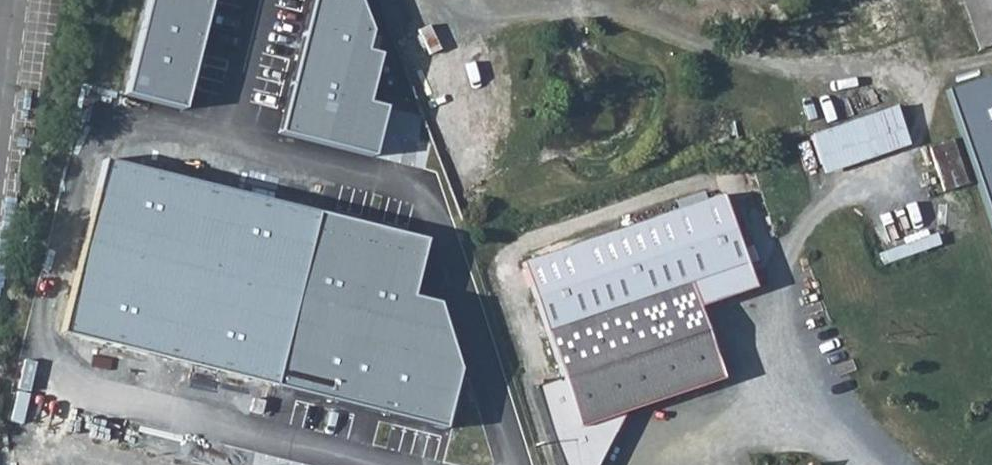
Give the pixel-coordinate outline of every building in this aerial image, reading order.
[(128,91),(183,105),(210,0),(153,0),(128,91)] [(288,127),(377,153),(391,106),(371,98),(384,50),(371,46),(376,26),(365,0),(319,0),(288,127)] [(981,45),(991,42),(991,0),(967,0),(981,45)] [(949,92),(991,220),(991,77),(949,92)] [(897,109),(811,136),(824,175),(912,147),(897,109)] [(933,149),(947,184),(962,178),(949,143),(933,149)] [(110,160),(70,327),(448,419),(460,365),(444,302),(413,295),(428,239),(110,160)] [(579,426),(723,378),(699,306),(755,287),(717,173),(517,240),(579,426)]
